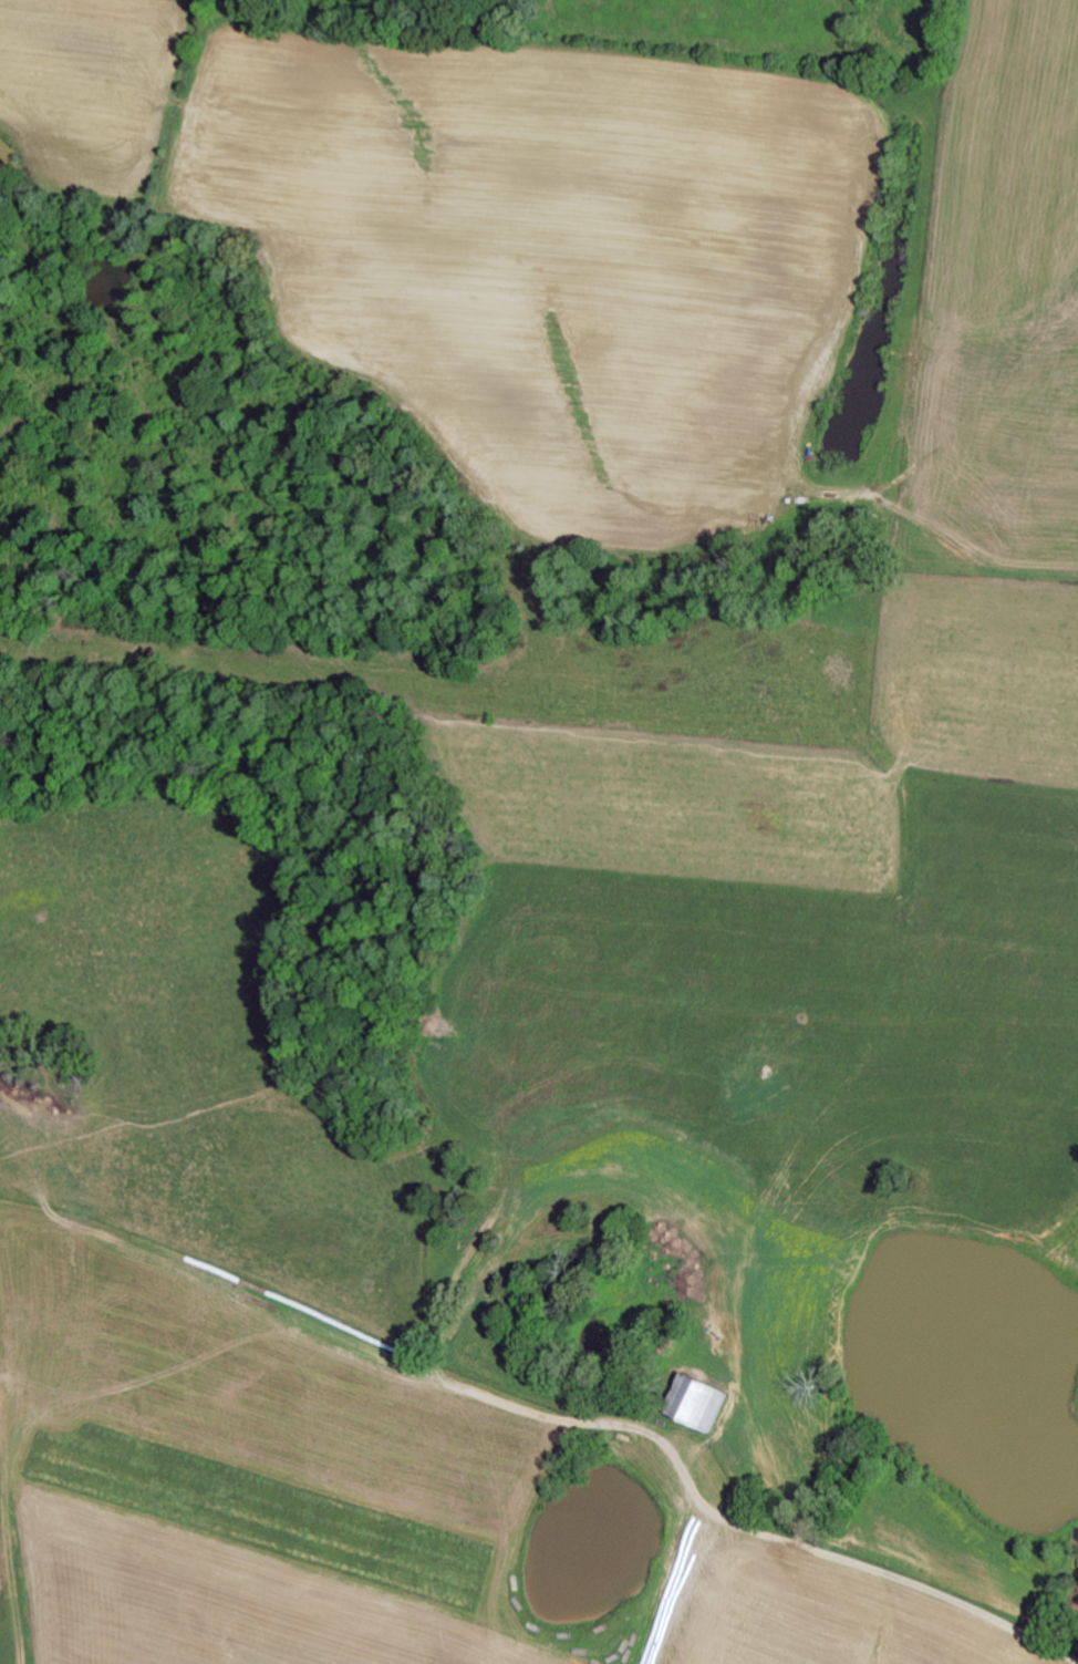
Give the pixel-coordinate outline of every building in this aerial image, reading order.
[(735,1392),(688,1373),(671,1414),(718,1434),(735,1392)]
